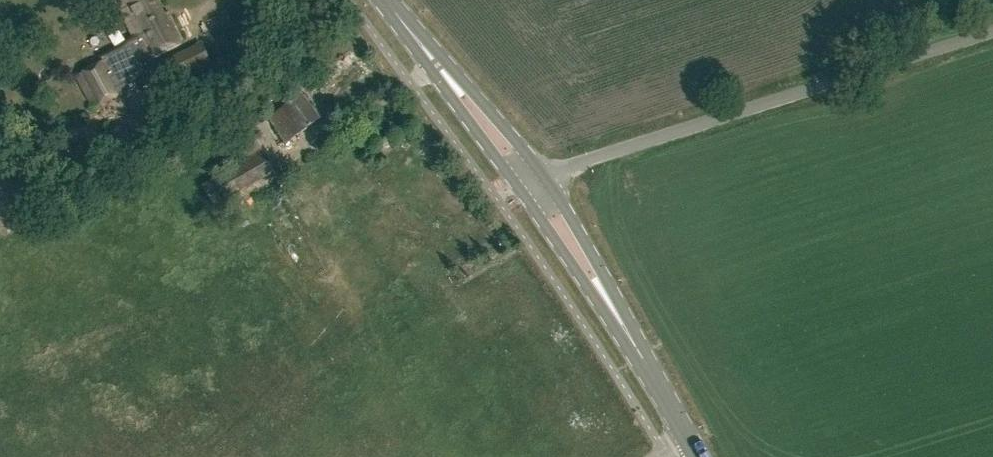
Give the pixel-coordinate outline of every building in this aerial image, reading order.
[(153,0),(120,0),(117,2),(132,35),(137,32),(149,57),(179,42),(173,29),(168,32),(153,0)] [(213,67),(202,45),(152,68),(163,91),(213,67)] [(125,89),(108,58),(77,75),(93,106),(125,89)] [(319,119),(302,94),(280,110),(282,113),(272,120),(288,141),(302,131),(319,119)] [(274,172),(255,139),(239,149),(245,160),(201,186),(213,207),(274,172)]
